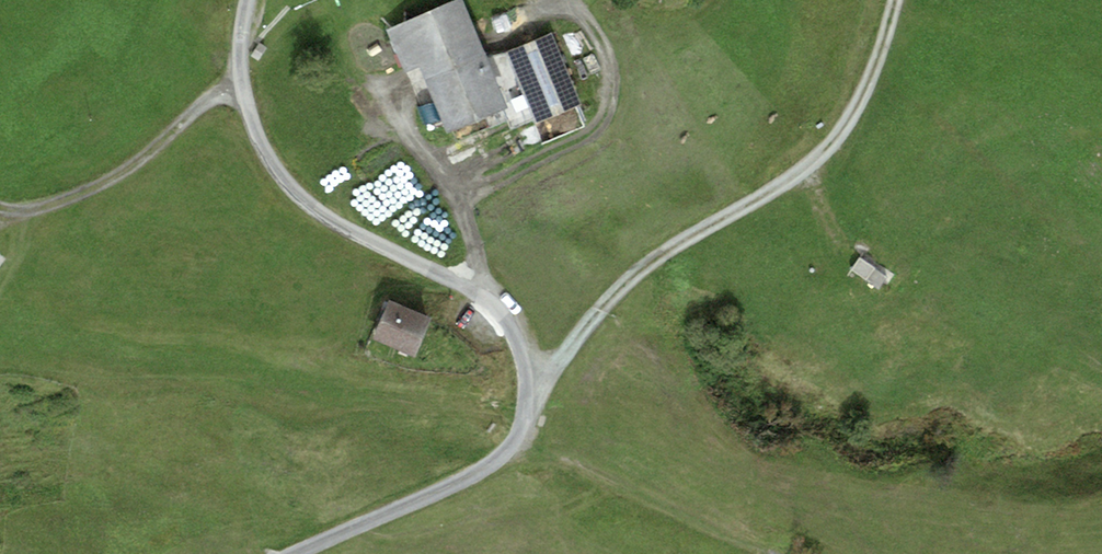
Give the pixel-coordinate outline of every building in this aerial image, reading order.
[(383,30),(401,73),(418,66),(446,132),(505,107),(459,0),(456,0),(383,30)] [(552,33),(505,52),(534,123),(581,105),(552,33)] [(888,274),(895,262),(867,246),(860,258),(888,274)] [(886,276),(859,257),(850,270),(878,289),(886,276)] [(432,317),(388,300),(372,340),(415,357),(432,317)]
